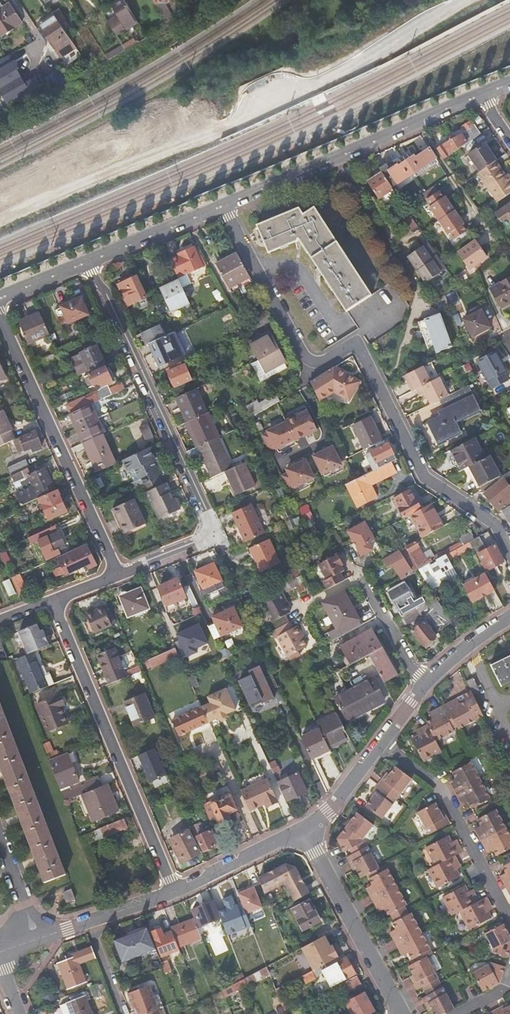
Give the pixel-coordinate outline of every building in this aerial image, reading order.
[(115,35),(136,22),(123,0),(120,0),(116,2),(123,13),(108,22),(115,35)] [(173,19),(163,2),(167,0),(154,0),(155,2),(167,23),(173,19)] [(1,35),(21,22),(9,3),(3,7),(1,3),(0,3),(0,34),(1,35)] [(53,13),(61,25),(66,22),(58,10),(53,13)] [(60,56),(75,47),(61,25),(53,13),(53,12),(38,22),(60,56)] [(124,50),(135,44),(133,40),(122,47),(124,50)] [(107,60),(124,50),(122,47),(122,46),(105,55),(107,60)] [(0,67),(0,90),(7,105),(38,90),(33,79),(25,82),(15,60),(0,67)] [(44,78),(52,91),(68,83),(58,69),(44,78)] [(462,133),(438,148),(445,158),(451,154),(450,152),(467,141),(468,142),(481,133),(476,125),(462,134),(462,133)] [(407,157),(428,145),(421,133),(400,145),(407,157)] [(484,144),(469,154),(480,171),(482,170),(502,199),(509,194),(509,172),(500,158),(496,161),(484,144)] [(438,162),(429,148),(415,157),(414,156),(399,166),(397,164),(389,170),(397,183),(414,172),(417,176),(438,162)] [(381,170),(369,177),(372,180),(369,181),(382,202),(386,203),(398,195),(381,170)] [(445,197),(440,191),(428,200),(432,206),(431,207),(449,235),(451,234),(455,240),(468,231),(464,225),(465,224),(446,196),(445,197)] [(495,215),(500,223),(507,218),(509,223),(509,204),(495,215)] [(373,298),(314,207),(303,214),(299,208),(257,225),(268,253),(300,240),(341,303),(347,313),(352,320),(369,345),(404,323),(409,306),(396,285),(373,298)] [(418,226),(407,209),(399,214),(410,231),(418,226)] [(447,268),(429,241),(408,255),(426,282),(447,268)] [(487,258),(475,242),(459,253),(470,270),(487,258)] [(203,268),(207,266),(196,244),(193,246),(203,268)] [(179,256),(169,260),(178,278),(186,273),(187,275),(203,268),(193,246),(183,250),(185,253),(179,256)] [(249,276),(237,253),(216,264),(228,288),(249,276)] [(127,281),(118,285),(123,297),(127,306),(135,302),(138,310),(149,305),(136,277),(135,277),(132,275),(128,277),(127,281)] [(490,289),(501,308),(509,303),(509,278),(490,289)] [(171,312),(189,303),(179,281),(160,289),(171,312)] [(454,293),(447,295),(450,304),(457,302),(454,293)] [(81,298),(60,307),(68,325),(89,315),(81,298)] [(230,305),(219,311),(228,330),(239,325),(230,305)] [(481,311),(463,319),(474,340),(491,331),(481,311)] [(28,344),(49,334),(40,313),(29,318),(31,322),(20,327),(24,334),(22,334),(24,338),(25,337),(28,344)] [(452,346),(441,314),(419,321),(430,355),(452,346)] [(160,326),(136,337),(142,348),(149,344),(165,337),(160,326)] [(174,333),(165,337),(149,344),(154,355),(158,353),(164,365),(184,356),(174,333)] [(288,368),(270,333),(250,344),(268,378),(288,368)] [(82,353),(90,370),(105,363),(97,346),(82,353)] [(478,361),(483,370),(484,369),(491,380),(489,381),(493,388),(503,383),(509,380),(505,374),(508,372),(503,364),(501,365),(499,361),(501,360),(496,352),(491,354),(478,361)] [(53,354),(41,359),(44,366),(56,360),(53,354)] [(442,403),(471,389),(469,385),(448,396),(431,362),(404,375),(412,391),(416,389),(420,396),(425,393),(430,404),(440,399),(442,403)] [(180,363),(166,370),(167,374),(174,388),(191,381),(185,366),(182,367),(180,363)] [(112,394),(121,391),(118,384),(114,386),(113,383),(128,375),(125,368),(109,375),(106,367),(88,375),(93,385),(101,382),(103,386),(107,384),(112,394)] [(334,367),(310,382),(319,400),(335,390),(353,398),(360,378),(334,367)] [(471,389),(442,403),(445,409),(440,412),(441,415),(423,424),(435,448),(441,445),(440,442),(461,432),(457,422),(481,410),(474,395),(471,389)] [(194,390),(172,400),(183,424),(205,413),(194,390)] [(256,402),(247,407),(253,418),(268,408),(279,402),(275,395),(258,405),(256,402)] [(67,405),(71,414),(89,405),(85,397),(67,405)] [(70,414),(83,443),(103,433),(105,433),(91,404),(89,405),(71,414),(70,414)] [(13,441),(9,432),(10,431),(1,411),(0,412),(0,447),(13,441)] [(316,429),(308,411),(296,417),(285,422),(286,423),(294,440),(305,435),(312,431),(316,429)] [(205,413),(183,424),(193,448),(216,438),(205,413)] [(382,441),(371,418),(353,425),(364,448),(382,441)] [(295,441),(294,440),(286,423),(278,427),(261,435),(269,451),(278,447),(284,444),(285,446),(286,446),(295,441)] [(145,424),(139,428),(145,441),(152,438),(145,424)] [(41,448),(35,431),(15,440),(19,451),(24,449),(25,452),(32,449),(33,452),(41,448)] [(103,433),(83,443),(96,472),(116,462),(103,433)] [(193,448),(207,480),(218,474),(222,473),(225,471),(230,469),(216,438),(193,448)] [(484,458),(474,438),(448,451),(459,471),(465,468),(467,467),(484,458)] [(351,442),(344,446),(348,455),(356,452),(351,442)] [(396,459),(388,444),(371,452),(378,467),(347,482),(359,506),(377,497),(370,484),(396,471),(391,461),(396,459)] [(322,450),(313,454),(324,476),(330,473),(332,468),(347,461),(340,447),(333,450),(332,448),(329,449),(324,451),(323,449),(322,450)] [(489,455),(484,458),(467,467),(479,487),(497,477),(499,475),(489,455)] [(158,477),(161,476),(158,468),(161,467),(157,457),(142,463),(139,465),(138,462),(135,464),(137,466),(134,467),(140,479),(131,483),(134,489),(136,488),(143,484),(158,477)] [(25,470),(33,466),(29,458),(8,467),(12,476),(20,472),(25,470)] [(315,481),(304,459),(295,463),(294,463),(295,465),(290,468),(287,469),(288,472),(281,475),(288,489),(303,482),(309,484),(315,481)] [(241,464),(230,469),(225,471),(222,473),(232,496),(254,487),(243,463),(241,464)] [(18,492),(24,505),(30,502),(36,499),(41,497),(57,489),(55,484),(50,474),(53,472),(51,466),(48,467),(47,466),(31,473),(36,484),(18,492)] [(28,477),(25,470),(20,472),(12,476),(15,483),(28,477)] [(232,496),(222,473),(218,474),(228,498),(232,496)] [(165,492),(158,477),(143,484),(150,499),(165,492)] [(499,510),(501,509),(509,504),(509,500),(507,497),(506,498),(502,493),(504,491),(499,486),(497,487),(495,485),(485,494),(499,510)] [(70,510),(60,488),(57,489),(41,497),(49,515),(46,516),(48,520),(70,510)] [(168,490),(165,492),(150,499),(162,526),(183,517),(178,506),(173,508),(170,502),(173,500),(168,490)] [(410,491),(395,499),(400,507),(399,508),(404,517),(420,508),(416,499),(415,500),(410,491)] [(112,510),(116,518),(117,517),(125,534),(145,524),(133,500),(112,510)] [(410,514),(422,537),(443,526),(439,519),(431,503),(410,514)] [(251,504),(231,513),(244,542),(265,533),(251,504)] [(501,509),(509,523),(509,522),(509,504),(501,509)] [(117,517),(116,518),(114,519),(123,537),(146,527),(145,524),(125,534),(117,517)] [(347,531),(355,544),(372,535),(365,521),(347,531)] [(39,533),(28,538),(31,545),(38,542),(47,560),(61,554),(60,550),(66,547),(56,525),(39,533)] [(372,535),(355,544),(361,556),(372,550),(368,543),(375,540),(372,535)] [(269,540),(247,550),(251,557),(254,556),(261,572),(280,563),(269,540)] [(413,542),(405,548),(419,570),(433,562),(429,557),(423,561),(417,552),(420,550),(414,542),(413,542)] [(472,547),(469,542),(446,555),(449,560),(472,547)] [(77,548),(59,557),(64,574),(86,566),(88,569),(97,565),(87,544),(77,548)] [(503,562),(494,544),(479,553),(480,554),(479,555),(487,571),(503,562)] [(386,568),(394,564),(397,562),(404,574),(412,570),(405,560),(410,557),(404,548),(382,560),(386,568)] [(340,565),(342,564),(337,554),(323,561),(322,562),(318,564),(326,578),(323,580),(327,588),(343,580),(339,572),(343,570),(340,565)] [(449,560),(446,555),(437,560),(438,562),(429,567),(434,576),(443,571),(444,573),(453,568),(449,560)] [(318,564),(322,562),(318,556),(309,561),(312,567),(318,564)] [(397,562),(394,564),(401,576),(404,574),(397,562)] [(195,572),(203,589),(203,590),(204,591),(201,592),(203,596),(224,587),(221,581),(213,563),(195,572)] [(301,573),(303,572),(300,566),(289,572),(292,578),(301,573)] [(292,578),(289,572),(283,575),(286,581),(292,578)] [(495,590),(485,572),(473,578),(471,576),(461,581),(472,602),(495,590)] [(20,575),(11,579),(12,581),(18,593),(19,596),(28,592),(20,575)] [(301,576),(294,579),(298,586),(296,586),(297,587),(300,593),(305,591),(302,584),(305,582),(301,576)] [(399,609),(402,615),(415,608),(412,602),(414,601),(404,584),(410,581),(407,576),(401,580),(403,582),(387,590),(398,610),(399,609)] [(177,579),(159,586),(167,605),(185,597),(177,579)] [(298,586),(294,579),(283,585),(286,593),(297,587),(296,586),(298,586)] [(18,593),(12,581),(2,585),(7,598),(18,593)] [(140,587),(119,596),(128,618),(149,609),(140,587)] [(339,629),(342,635),(361,624),(359,619),(344,591),(323,602),(338,630),(339,629)] [(284,602),(286,601),(281,592),(262,603),(272,622),(290,612),(286,606),(284,602)] [(438,600),(436,596),(425,603),(428,608),(438,600)] [(451,621),(438,600),(428,608),(441,629),(451,621)] [(119,621),(111,603),(103,607),(111,624),(119,621)] [(111,624),(103,607),(86,614),(94,632),(111,624)] [(233,608),(221,614),(215,616),(212,618),(221,637),(242,627),(233,608)] [(424,621),(411,630),(423,645),(435,635),(424,621)] [(289,622),(270,632),(274,639),(276,638),(287,657),(306,646),(302,639),(295,627),(292,628),(289,622)] [(200,623),(176,633),(186,657),(198,652),(196,648),(208,643),(200,623)] [(43,648),(50,645),(43,630),(40,631),(37,624),(19,632),(21,636),(29,654),(31,653),(38,650),(43,648)] [(163,626),(157,629),(159,634),(165,631),(163,626)] [(295,627),(302,639),(303,638),(296,626),(295,627)] [(368,654),(383,681),(397,673),(393,667),(386,655),(385,652),(379,655),(375,647),(380,644),(371,629),(341,646),(351,663),(368,654)] [(168,651),(174,649),(166,632),(160,635),(168,651)] [(26,655),(29,654),(21,636),(18,637),(26,655)] [(97,655),(109,684),(127,677),(123,668),(120,670),(117,662),(120,661),(114,647),(97,655)] [(57,683),(43,648),(38,650),(52,685),(57,683)] [(178,656),(175,648),(174,649),(168,651),(148,660),(152,667),(178,656)] [(17,659),(31,694),(52,685),(38,650),(31,653),(29,654),(26,655),(17,659)] [(225,650),(219,652),(222,658),(229,655),(227,651),(225,650)] [(229,655),(222,658),(221,659),(222,661),(223,664),(234,659),(231,654),(229,655)] [(490,665),(501,687),(502,686),(509,682),(509,656),(491,665),(491,664),(490,665)] [(250,675),(240,680),(252,708),(275,698),(261,664),(248,669),(250,675)] [(142,671),(140,666),(128,670),(131,675),(142,671)] [(188,677),(193,687),(198,685),(193,675),(188,677)] [(372,676),(335,697),(340,706),(338,707),(340,710),(342,709),(347,719),(385,699),(372,676)] [(473,678),(467,681),(471,691),(474,696),(480,692),(473,678)] [(202,706),(209,722),(217,718),(218,721),(228,716),(226,713),(236,709),(226,688),(208,697),(210,703),(202,706)] [(457,698),(445,705),(447,708),(456,727),(458,730),(476,720),(483,716),(474,696),(471,691),(457,698)] [(65,693),(42,703),(53,729),(73,721),(66,705),(69,704),(65,693)] [(144,694),(125,702),(134,725),(154,717),(144,694)] [(45,883),(65,875),(0,703),(0,765),(45,883)] [(209,722),(202,706),(172,720),(179,735),(197,727),(209,722)] [(433,720),(426,723),(427,725),(436,741),(454,732),(453,729),(456,727),(447,708),(443,710),(441,707),(429,713),(433,720)] [(316,723),(319,730),(327,746),(339,740),(340,743),(348,739),(335,713),(316,723)] [(200,732),(211,727),(209,722),(197,727),(200,732)] [(423,761),(441,751),(436,741),(427,725),(419,730),(422,734),(418,736),(412,740),(423,761)] [(319,730),(302,738),(312,762),(331,753),(327,746),(319,730)] [(43,745),(49,761),(62,756),(60,753),(58,754),(57,750),(53,752),(49,742),(43,745)] [(156,746),(138,754),(149,782),(168,774),(156,746)] [(49,761),(60,788),(74,783),(79,781),(67,753),(62,756),(49,761)] [(276,762),(270,764),(274,774),(279,772),(278,770),(280,770),(279,766),(278,767),(276,762)] [(456,779),(449,782),(456,795),(480,782),(471,763),(452,773),(456,779)] [(384,777),(378,785),(397,799),(412,779),(395,767),(389,775),(386,779),(384,777)] [(283,781),(278,783),(286,801),(307,791),(298,774),(289,778),(283,781)] [(84,782),(88,792),(102,786),(98,777),(84,782)] [(267,780),(241,792),(250,811),(264,804),(266,808),(278,803),(267,780)] [(480,782),(456,795),(462,806),(468,803),(472,810),(490,800),(480,782)] [(92,812),(90,814),(93,822),(119,811),(112,796),(110,797),(105,785),(102,786),(88,792),(84,794),(92,812)] [(397,799),(378,785),(372,793),(374,795),(371,799),(365,807),(381,819),(397,799)] [(212,801),(203,805),(213,827),(220,824),(224,825),(229,823),(231,819),(230,816),(238,813),(231,797),(221,801),(220,798),(212,802),(212,801)] [(442,817),(440,813),(435,804),(417,813),(429,835),(450,825),(445,816),(442,817)] [(475,829),(481,841),(505,828),(495,810),(477,820),(481,826),(475,829)] [(344,853),(349,850),(363,843),(363,842),(363,840),(373,826),(357,813),(337,839),(344,853)] [(80,837),(83,846),(130,826),(127,817),(80,837)] [(481,841),(487,853),(493,849),(496,856),(509,849),(509,837),(505,828),(481,841)] [(188,830),(171,838),(178,853),(177,854),(181,862),(199,853),(188,830)] [(212,830),(197,837),(204,852),(219,845),(212,830)] [(455,856),(463,852),(458,843),(452,846),(451,843),(447,837),(426,848),(436,866),(455,856)] [(379,869),(367,847),(366,848),(352,855),(346,858),(351,867),(353,866),(355,870),(360,879),(366,876),(379,869)] [(436,866),(428,870),(438,889),(459,878),(456,871),(454,868),(459,865),(455,856),(436,866)] [(506,888),(509,886),(509,863),(502,867),(505,873),(500,876),(506,888)] [(294,901),(309,893),(295,867),(286,864),(259,878),(264,892),(265,893),(284,883),(285,884),(294,901)] [(366,889),(372,901),(397,888),(387,870),(368,880),(372,886),(366,889)] [(81,888),(85,902),(96,899),(93,885),(81,888)] [(443,897),(452,915),(459,911),(479,901),(474,893),(469,896),(467,892),(464,886),(443,897)] [(245,888),(226,898),(238,922),(257,912),(245,888)] [(397,888),(372,901),(378,912),(384,909),(387,915),(390,914),(404,906),(406,905),(397,888)] [(71,890),(63,893),(67,903),(74,900),(71,890)] [(265,893),(264,892),(257,895),(262,910),(270,907),(265,893)] [(491,906),(486,897),(479,901),(459,911),(469,929),(491,918),(487,912),(486,909),(491,906)] [(211,900),(192,909),(199,926),(218,917),(211,900)] [(309,900),(291,909),(302,929),(319,920),(309,900)] [(389,933),(395,944),(420,931),(410,913),(408,914),(394,922),(391,923),(395,929),(389,933)] [(183,922),(170,927),(172,931),(178,946),(178,947),(201,938),(194,921),(184,925),(183,922)] [(508,956),(509,949),(509,936),(503,924),(485,933),(494,949),(493,952),(508,956)] [(155,949),(147,928),(114,941),(122,962),(155,949)] [(178,946),(172,931),(165,934),(162,935),(160,929),(151,932),(158,948),(161,956),(179,949),(178,947),(178,946)] [(420,931),(395,944),(402,956),(407,953),(411,960),(430,950),(420,931)] [(217,954),(229,949),(223,934),(211,939),(217,954)] [(332,945),(326,935),(301,948),(312,970),(313,970),(327,962),(340,955),(336,947),(334,949),(332,945)] [(96,958),(92,948),(65,958),(66,960),(57,964),(67,990),(86,983),(79,965),(96,958)] [(430,950),(411,960),(413,963),(426,956),(432,953),(430,950)] [(348,955),(324,968),(333,986),(358,973),(348,955)] [(413,963),(408,966),(412,975),(415,979),(412,981),(417,990),(420,988),(438,979),(426,956),(413,963)] [(499,983),(502,973),(505,965),(490,962),(489,965),(473,973),(483,991),(498,982),(499,983)] [(266,966),(244,978),(246,984),(247,986),(269,974),(266,966)] [(318,978),(313,970),(312,970),(304,975),(308,983),(318,978)] [(356,975),(331,989),(334,994),(337,992),(338,993),(359,982),(356,975)] [(244,978),(222,990),(224,996),(246,984),(244,978)] [(440,982),(438,979),(420,988),(422,992),(440,982)] [(424,996),(442,986),(440,982),(422,992),(424,996)] [(283,986),(276,990),(278,996),(289,990),(286,984),(283,986)] [(136,1009),(139,1008),(141,1013),(145,1013),(158,1009),(164,1007),(159,994),(153,996),(149,986),(130,993),(136,1009)] [(434,1013),(443,1013),(454,1008),(442,986),(424,996),(421,997),(426,1006),(429,1005),(431,1009),(434,1013)] [(350,999),(355,1009),(350,1012),(351,1013),(369,1013),(374,1011),(364,992),(350,999)] [(52,994),(43,997),(46,1004),(55,1001),(52,994)] [(67,1003),(70,1013),(92,1013),(85,997),(67,1003)] [(495,1010),(497,1013),(509,1013),(509,1005),(509,1006),(505,1008),(503,1005),(495,1010)]
